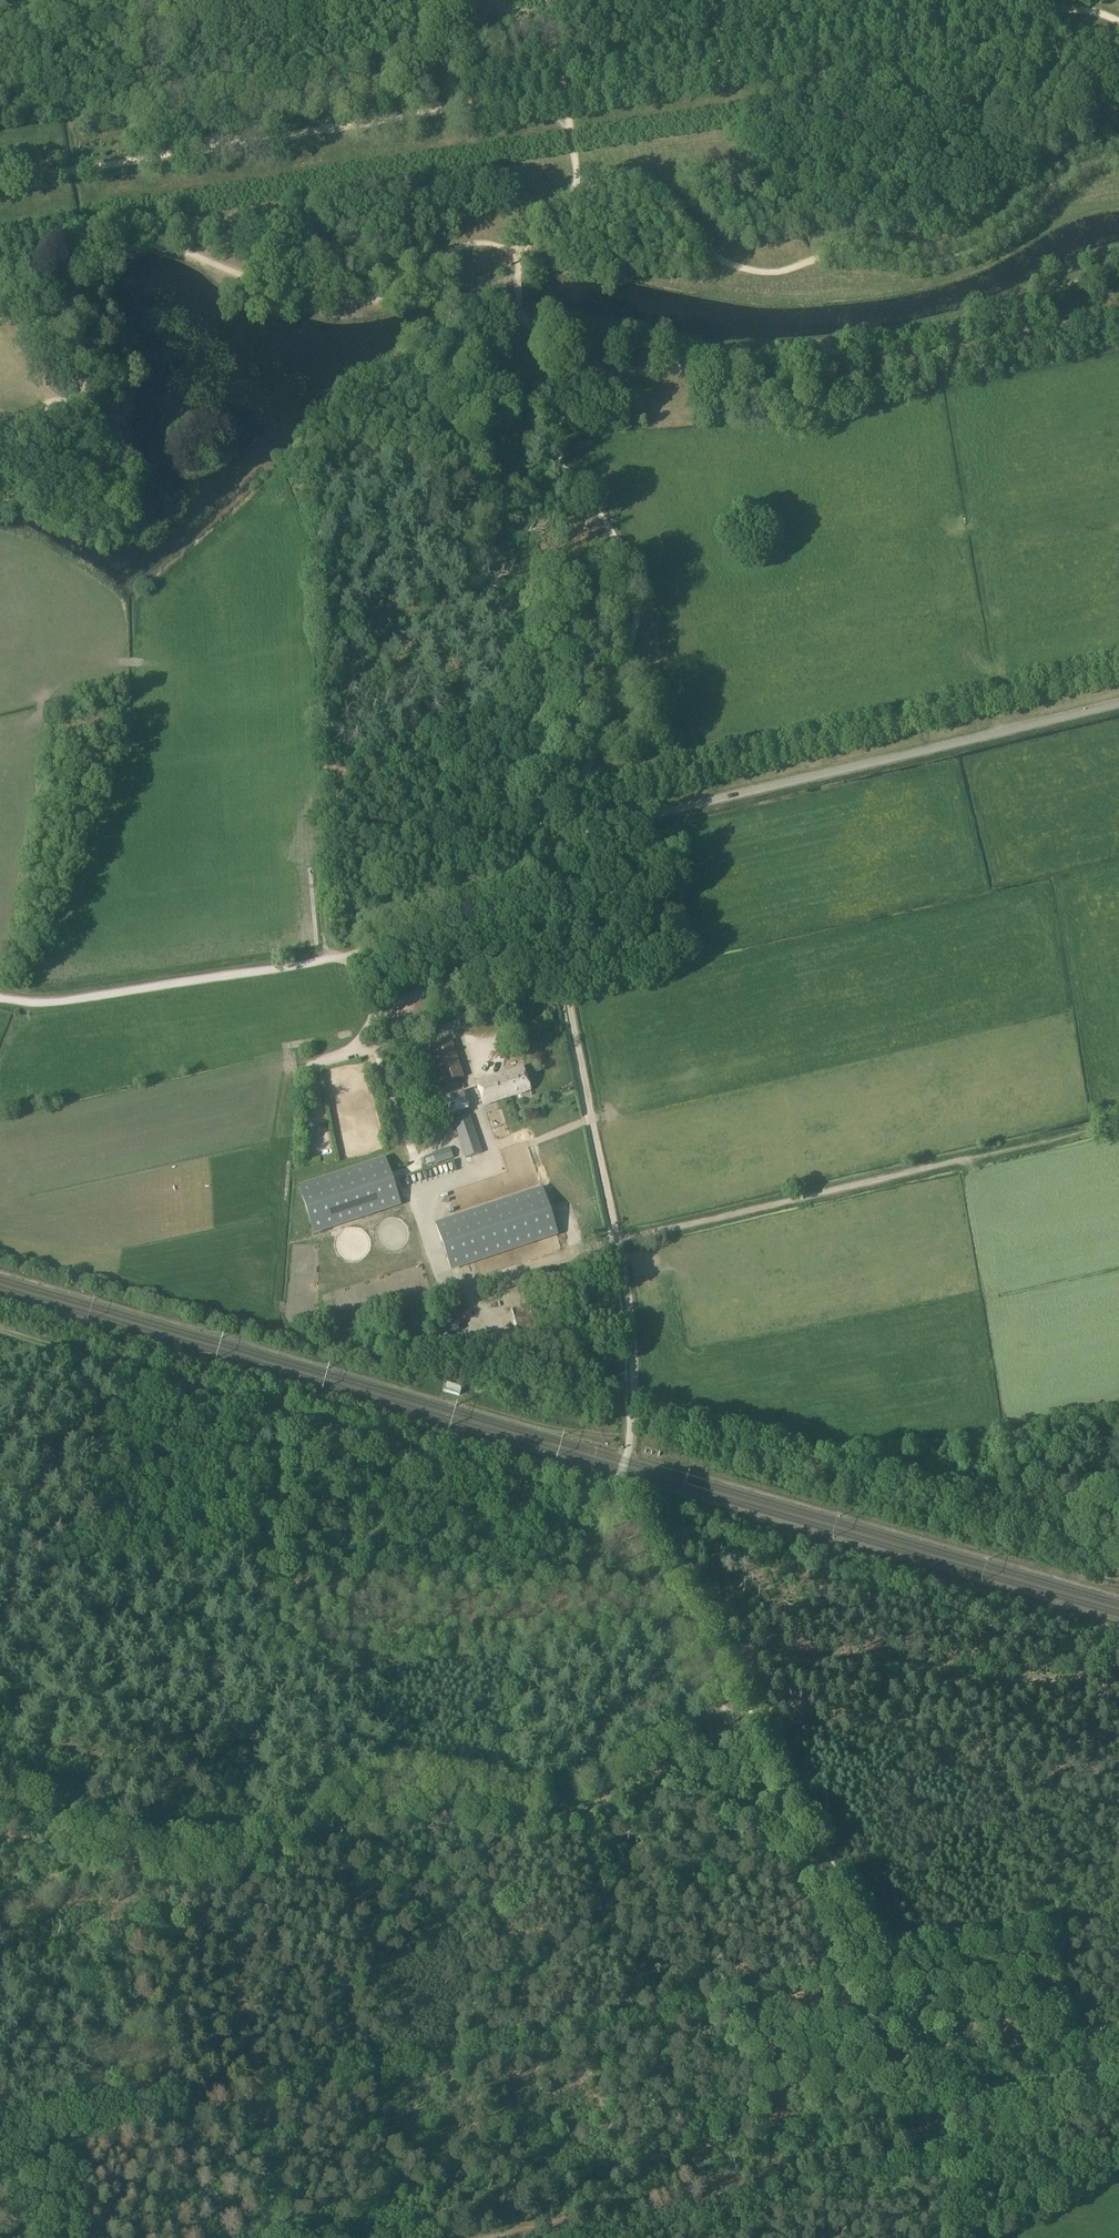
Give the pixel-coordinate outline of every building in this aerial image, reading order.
[(435,1023),(438,1033),(460,1027),(457,1017),(435,1023)] [(423,1049),(426,1057),(435,1086),(460,1078),(447,1041),(423,1049)] [(484,1105),(531,1090),(523,1067),(477,1082),(484,1105)] [(466,1158),(482,1152),(469,1116),(453,1121),(466,1158)] [(449,1147),(432,1153),(436,1165),(454,1159),(449,1147)] [(298,1185),(314,1233),(400,1204),(393,1181),(384,1156),(298,1185)] [(451,1269),(557,1234),(542,1189),(436,1224),(451,1269)] [(462,1388),(446,1383),(444,1390),(459,1395),(462,1388)]
